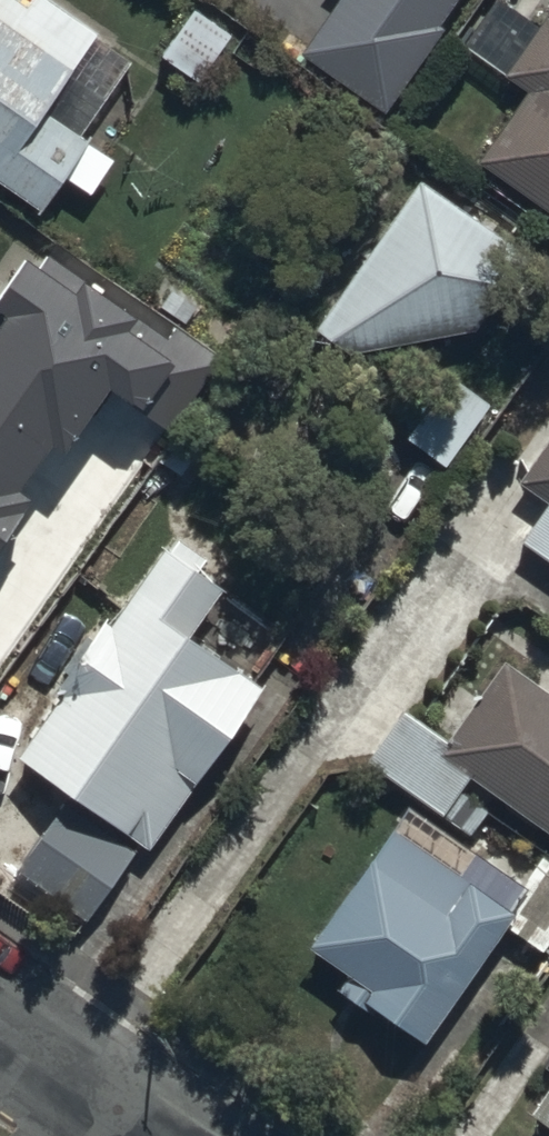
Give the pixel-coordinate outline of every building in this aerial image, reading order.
[(77,78),(101,46),(36,0),(0,0),(0,190),(41,219),(92,146),(50,117),(77,78)] [(443,23),(459,0),(342,0),(298,62),(389,126),(455,32),(443,23)] [(160,58),(208,91),(242,43),(194,9),(160,58)] [(501,184),(548,218),(548,29),(510,83),(530,98),(479,169),(501,184)] [(548,318),(548,281),(420,193),(419,193),(289,377),(548,318)] [(42,517),(28,507),(108,394),(149,422),(183,374),(142,345),(35,270),(0,320),(0,575),(42,517)] [(441,481),(483,417),(444,391),(401,455),(441,481)] [(548,512),(548,450),(520,491),(548,512)] [(23,761),(156,855),(264,702),(190,651),(230,595),(171,553),(131,609),(23,761)] [(454,747),(401,710),(364,762),(447,821),(472,785),(548,839),(548,698),(509,670),(454,747)] [(59,804),(14,867),(94,923),(139,860),(59,804)] [(519,930),(394,842),(307,965),(432,1053),(519,930)] [(548,1135),(548,1086),(525,1120),(548,1135)]
